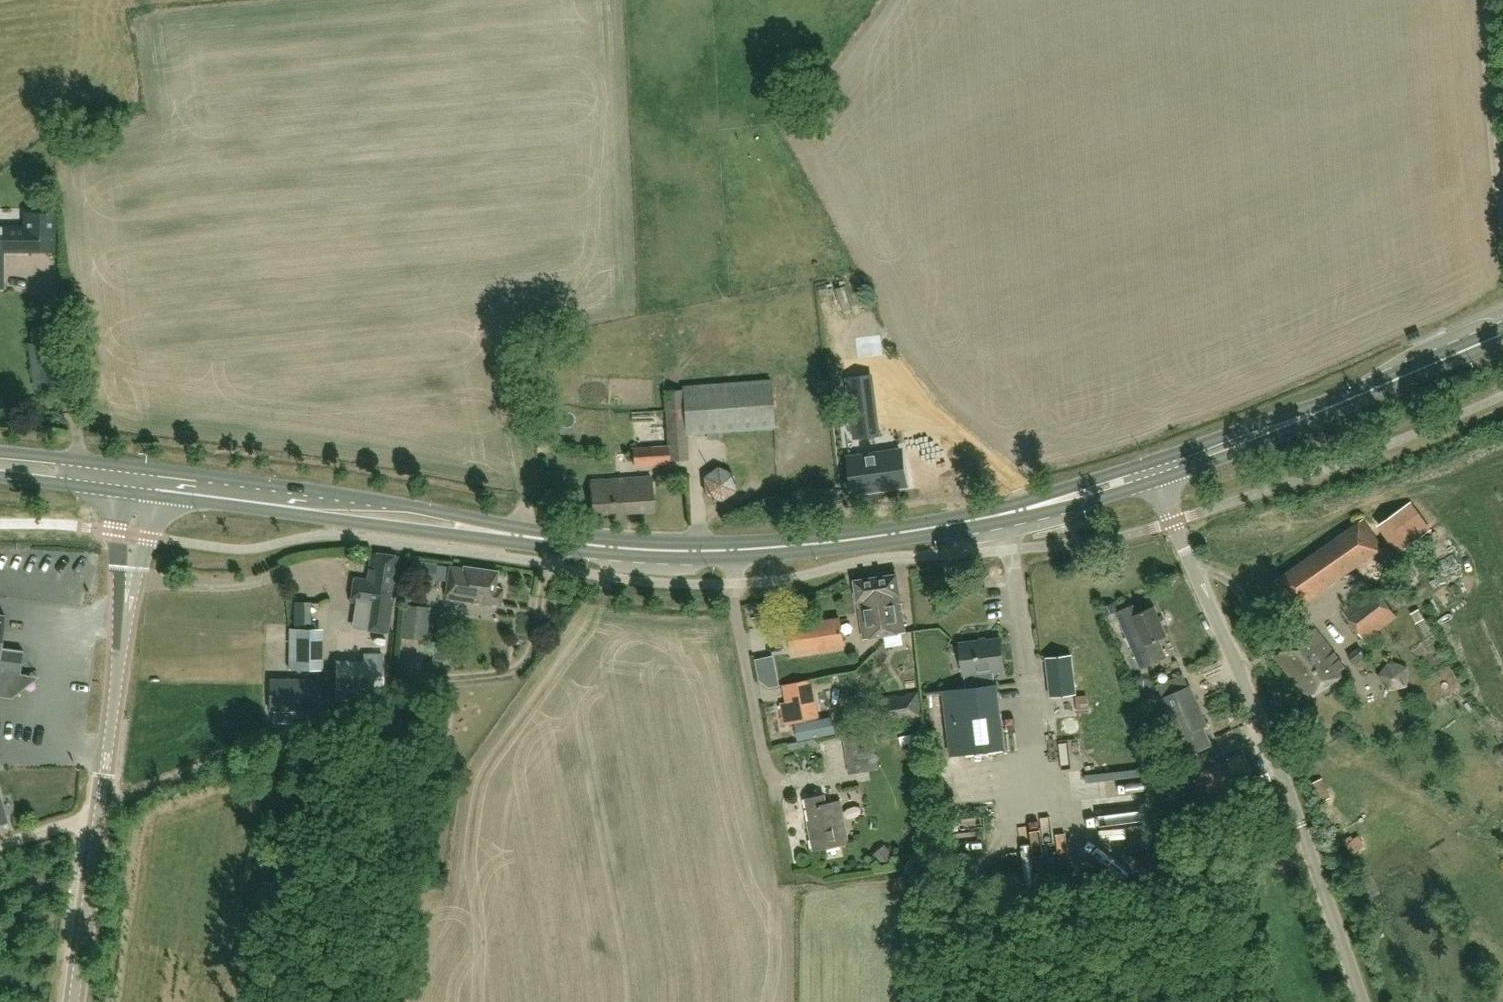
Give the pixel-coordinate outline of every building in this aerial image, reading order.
[(5,228),(0,228),(0,249),(5,249),(27,249),(52,249),(52,214),(27,214),(27,228),(5,228)] [(883,355),(881,335),(857,338),(859,358),(883,355)] [(879,435),(872,375),(847,378),(855,437),(879,435)] [(688,435),(776,428),(772,379),(682,385),(682,389),(663,391),(667,445),(633,447),(634,466),(670,463),(670,461),(690,459),(688,435)] [(904,477),(935,475),(932,431),(902,432),(904,477)] [(901,485),(896,451),(850,458),(855,491),(901,485)] [(721,501),(736,491),(734,473),(717,465),(703,476),(705,494),(721,501)] [(651,476),(591,481),(593,515),(654,510),(651,476)] [(372,553),(368,579),(355,577),(351,601),(372,604),(369,628),(388,631),(400,557),(372,553)] [(1329,581),(1313,559),(1284,579),(1300,601),(1329,581)] [(437,564),(412,560),(409,580),(434,584),(437,564)] [(463,569),(451,566),(445,597),(500,607),(503,589),(495,588),(498,571),(464,566),(463,569)] [(897,574),(876,577),(885,634),(906,631),(897,574)] [(885,634),(876,577),(856,580),(864,638),(885,634)] [(1366,642),(1398,617),(1375,586),(1342,610),(1366,642)] [(1114,602),(1102,608),(1108,622),(1119,617),(1117,611),(1118,611),(1114,602)] [(311,626),(311,603),(296,603),(295,626),(311,626)] [(1118,611),(1117,611),(1119,617),(1142,669),(1167,658),(1159,640),(1168,636),(1154,605),(1136,613),(1132,604),(1118,611)] [(427,640),(430,607),(404,605),(401,638),(427,640)] [(1419,609),(1411,614),(1416,623),(1425,619),(1419,609)] [(12,696),(14,684),(19,685),(26,680),(26,674),(27,675),(28,673),(21,672),(24,649),(1,646),(5,613),(0,613),(0,695),(12,696)] [(845,644),(841,619),(789,626),(793,652),(845,644)] [(290,627),(290,669),(318,669),(318,628),(290,627)] [(1317,629),(1280,657),(1311,700),(1348,673),(1317,629)] [(960,643),(964,674),(1005,670),(1001,638),(960,643)] [(446,661),(448,644),(435,642),(432,660),(446,661)] [(1355,664),(1366,656),(1359,646),(1347,654),(1355,664)] [(1072,655),(1047,658),(1051,695),(1076,693),(1072,655)] [(1378,679),(1393,672),(1388,659),(1372,666),(1378,679)] [(337,661),(337,687),(337,697),(383,698),(383,662),(337,661)] [(1144,688),(1153,684),(1146,668),(1137,672),(1144,688)] [(1164,691),(1182,680),(1177,671),(1158,683),(1164,691)] [(770,687),(778,686),(776,676),(760,680),(760,681),(770,687)] [(316,710),(317,680),(271,680),(271,709),(316,710)] [(786,702),(781,703),(785,725),(814,719),(806,681),(783,685),(786,702)] [(997,685),(945,691),(952,755),(1004,749),(997,685)] [(1190,686),(1163,698),(1181,738),(1184,737),(1191,755),(1213,745),(1205,727),(1208,726),(1190,686)] [(882,725),(924,717),(919,691),(877,699),(882,725)] [(814,721),(803,723),(806,738),(835,732),(832,717),(815,721),(814,721)] [(871,733),(843,737),(849,774),(876,770),(871,733)] [(799,741),(788,743),(790,751),(820,745),(819,738),(799,741)] [(825,794),(808,798),(813,821),(810,822),(816,849),(842,844),(842,843),(850,841),(844,812),(838,813),(835,802),(827,803),(825,794)] [(946,840),(974,838),(973,826),(945,828),(946,840)] [(908,960),(907,975),(917,976),(918,961),(908,960)]
